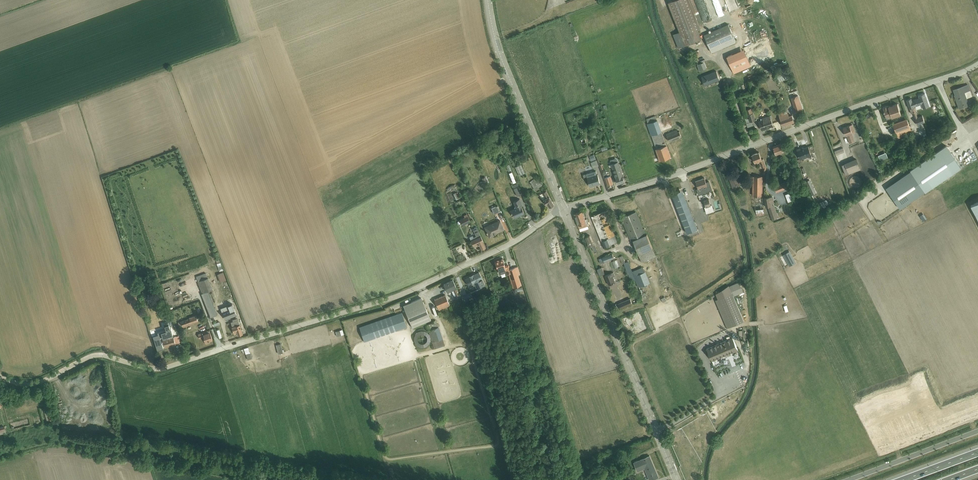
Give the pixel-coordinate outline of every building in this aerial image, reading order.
[(668,2),(681,36),(675,38),(679,48),(702,39),(699,29),(701,28),(695,12),(698,11),(694,0),(674,0),(668,2)] [(719,0),(706,0),(712,17),(718,15),(715,4),(720,3),(719,0)] [(729,24),(704,34),(712,51),(736,41),(729,24)] [(744,49),(727,56),(734,73),(751,66),(744,49)] [(704,62),(697,64),(699,70),(707,68),(704,62)] [(788,66),(775,71),(778,78),(785,76),(786,79),(792,77),(788,66)] [(716,70),(701,76),(705,85),(720,79),(716,70)] [(968,84),(954,89),(955,94),(954,94),(959,108),(969,105),(967,97),(972,96),(968,84)] [(797,95),(791,98),(794,105),(800,103),(797,95)] [(913,112),(916,111),(914,106),(922,103),(920,97),(912,100),(911,97),(907,99),(911,113),(913,112)] [(889,105),(883,107),(887,118),(901,114),(897,103),(889,106),(889,105)] [(750,121),(752,121),(756,120),(751,107),(746,109),(747,110),(745,111),(746,115),(748,114),(749,118),(750,121)] [(790,117),(789,116),(787,110),(778,113),(782,125),(790,122),(788,117),(790,117)] [(761,120),(759,121),(761,129),(774,125),(771,118),(773,118),(772,114),(760,118),(761,120)] [(656,115),(646,118),(648,123),(647,123),(661,160),(671,157),(656,115)] [(918,117),(915,118),(917,124),(925,122),(922,115),(918,117)] [(750,121),(749,118),(748,118),(747,118),(747,116),(745,117),(748,127),(753,125),(752,121),(750,121)] [(907,117),(893,123),(898,138),(912,132),(907,117)] [(852,124),(843,127),(850,143),(855,140),(852,133),(855,131),(852,124)] [(597,129),(590,131),(593,139),(599,136),(597,129)] [(677,129),(666,133),(669,141),(682,136),(680,130),(678,131),(677,129)] [(927,140),(919,145),(922,150),(930,145),(927,140)] [(783,142),(773,146),(776,154),(786,150),(783,142)] [(801,147),(797,149),(800,159),(808,156),(808,157),(812,155),(808,146),(802,148),(801,147)] [(759,160),(760,162),(761,167),(763,166),(762,173),(766,173),(767,166),(766,165),(763,158),(762,158),(759,151),(752,154),(755,162),(759,160)] [(888,151),(879,153),(881,159),(890,156),(888,151)] [(938,151),(911,170),(925,191),(953,172),(938,151)] [(845,163),(842,165),(846,174),(848,173),(849,173),(861,169),(856,157),(844,162),(845,163)] [(619,161),(612,163),(618,183),(624,181),(624,180),(625,179),(619,161)] [(521,164),(515,166),(519,175),(525,172),(521,164)] [(739,175),(738,173),(737,170),(727,174),(732,188),(742,184),(739,175)] [(597,173),(587,176),(590,186),(600,182),(598,173),(597,173)] [(763,176),(753,175),(753,195),(763,195),(763,176)] [(534,178),(530,181),(534,189),(535,189),(536,190),(539,188),(538,187),(543,184),(542,181),(541,182),(538,177),(535,179),(534,178)] [(705,177),(696,180),(698,188),(697,189),(699,195),(712,190),(709,181),(706,182),(705,177)] [(810,179),(806,181),(812,194),(816,192),(810,179)] [(786,180),(775,185),(777,191),(789,187),(786,180)] [(517,183),(512,185),(517,195),(521,193),(517,183)] [(469,188),(464,190),(469,200),(473,198),(469,188)] [(679,190),(673,193),(675,197),(674,198),(687,232),(698,228),(685,194),(686,193),(684,189),(679,190)] [(546,190),(539,194),(542,199),(543,199),(545,204),(547,203),(549,206),(553,204),(546,190)] [(763,196),(754,197),(755,209),(756,209),(756,215),(764,214),(764,208),(765,208),(763,196)] [(768,206),(774,205),(774,202),(773,196),(764,197),(766,206),(768,206)] [(514,208),(510,209),(512,214),(513,215),(514,218),(519,216),(518,215),(524,212),(521,206),(522,205),(519,198),(513,201),(515,205),(514,208)] [(709,198),(704,199),(706,206),(704,206),(705,207),(704,208),(706,213),(714,211),(712,204),(711,204),(709,198)] [(497,205),(491,207),(494,213),(500,210),(497,205)] [(774,205),(768,206),(772,219),(779,216),(775,205),(774,205)] [(609,218),(612,217),(609,209),(592,216),(604,247),(618,242),(610,221),(609,218)] [(582,211),(575,213),(580,231),(589,228),(587,224),(589,223),(587,218),(585,219),(582,211)] [(636,246),(650,240),(647,234),(646,234),(644,230),(645,229),(645,228),(644,228),(636,211),(621,217),(631,241),(633,240),(636,246)] [(464,216),(460,218),(463,224),(470,221),(467,213),(463,215),(464,216)] [(500,219),(484,226),(489,237),(494,235),(493,233),(504,229),(500,219)] [(476,237),(471,239),(473,245),(475,244),(475,245),(478,244),(480,249),(486,246),(476,226),(472,228),(476,237)] [(590,234),(585,236),(589,246),(592,245),(594,251),(597,250),(595,244),(594,244),(590,234)] [(650,240),(636,246),(642,261),(656,255),(650,240)] [(790,250),(783,254),(790,266),(797,262),(790,250)] [(613,253),(598,258),(600,263),(615,258),(613,253)] [(623,255),(620,256),(622,263),(624,263),(632,281),(636,279),(638,286),(650,281),(646,270),(645,271),(643,266),(633,270),(629,260),(625,262),(623,255)] [(503,259),(495,261),(498,271),(499,271),(500,274),(505,272),(506,274),(508,273),(512,287),(521,284),(518,274),(520,273),(518,266),(510,268),(509,263),(504,265),(503,259)] [(469,275),(472,282),(473,283),(476,288),(485,284),(478,271),(469,275)] [(614,271),(605,275),(609,284),(616,281),(613,276),(615,275),(614,271)] [(206,272),(196,276),(198,281),(205,301),(212,299),(216,298),(212,289),(213,289),(209,277),(208,277),(206,272)] [(218,274),(217,274),(220,282),(226,279),(223,272),(218,274)] [(452,279),(444,283),(447,291),(451,290),(456,299),(461,297),(452,279)] [(470,291),(463,295),(465,301),(473,297),(470,291)] [(732,292),(715,299),(727,328),(744,320),(732,292)] [(445,293),(434,298),(439,310),(450,305),(445,293)] [(404,309),(423,301),(421,297),(403,305),(404,309)] [(630,298),(618,303),(620,308),(633,303),(630,298)] [(212,299),(205,301),(210,315),(217,313),(212,299)] [(423,301),(404,309),(412,327),(431,319),(423,301)] [(233,304),(221,309),(225,319),(237,315),(233,304)] [(402,312),(359,326),(364,340),(407,326),(402,312)] [(189,317),(178,321),(180,327),(182,326),(183,327),(198,321),(196,314),(189,317)] [(238,319),(233,321),(231,321),(234,333),(237,332),(238,335),(242,333),(238,319)] [(429,333),(430,338),(434,348),(445,344),(439,326),(438,326),(436,321),(426,324),(428,329),(429,333)] [(209,329),(198,333),(199,338),(203,337),(205,342),(206,341),(207,343),(210,342),(209,340),(212,339),(209,329)] [(424,346),(427,345),(429,343),(430,340),(430,338),(429,333),(427,331),(425,330),(421,330),(418,331),(415,333),(414,336),(414,340),(415,343),(417,345),(420,346),(424,346)] [(178,341),(176,334),(175,333),(154,340),(157,348),(178,342),(178,341)] [(733,337),(706,348),(712,361),(727,355),(728,357),(731,355),(731,353),(738,350),(733,337)] [(248,346),(244,348),(246,353),(248,359),(252,357),(251,352),(250,351),(248,346)] [(50,410),(44,411),(47,421),(52,420),(50,410)] [(633,463),(637,472),(645,469),(649,479),(652,479),(659,477),(658,477),(655,470),(650,456),(633,463)]
